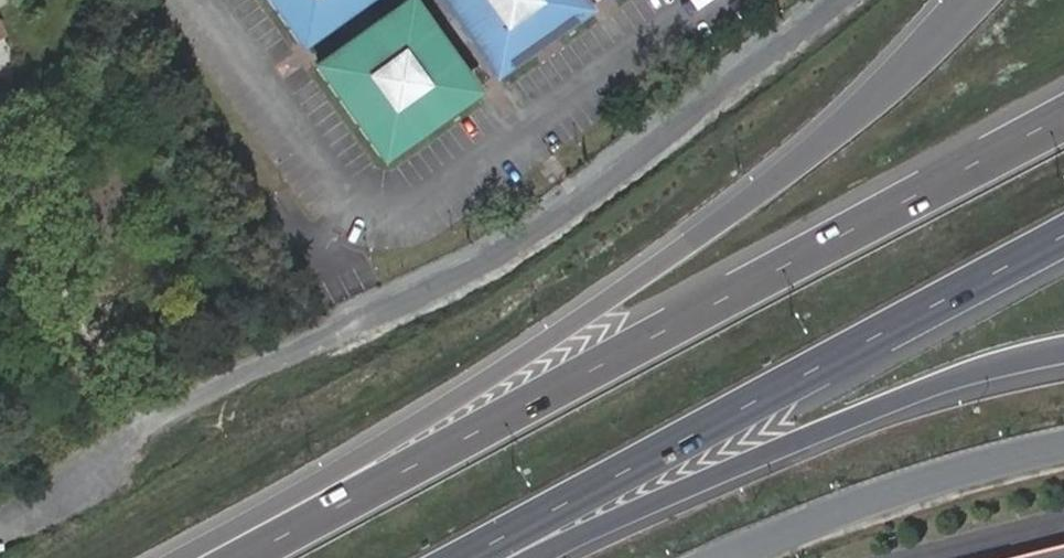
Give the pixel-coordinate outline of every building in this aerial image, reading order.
[(293,45),(356,0),(261,0),(293,45)] [(493,77),(585,12),(576,0),(438,0),(493,77)] [(312,65),(378,157),(470,91),(413,12),(391,9),(312,65)]
